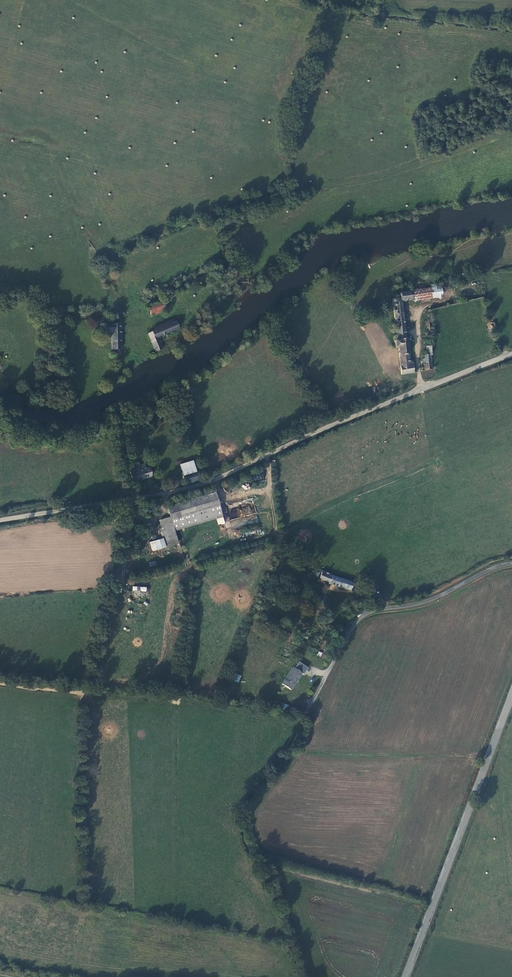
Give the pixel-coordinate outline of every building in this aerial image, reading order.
[(416,291),(410,292),(411,300),(412,301),(441,297),(440,284),(416,287),(416,291)] [(400,299),(392,300),(394,321),(396,341),(394,341),(394,348),(397,348),(398,351),(400,375),(413,373),(412,364),(409,365),(406,339),(405,339),(403,326),(400,302),(411,300),(410,292),(400,293),(400,299)] [(159,302),(146,307),(149,317),(163,312),(159,302)] [(109,325),(104,325),(104,322),(104,321),(103,320),(101,320),(100,321),(100,323),(101,324),(98,324),(99,333),(109,333),(110,351),(115,351),(115,357),(119,358),(118,324),(109,325)] [(156,338),(172,331),(174,334),(178,333),(177,330),(174,323),(145,334),(152,351),(160,348),(156,338)] [(424,371),(432,370),(430,347),(425,347),(425,355),(422,355),(424,371)] [(196,472),(192,462),(180,465),(183,476),(196,472)] [(145,469),(144,464),(129,468),(132,482),(151,477),(149,468),(145,469)] [(183,476),(185,484),(198,480),(196,472),(183,476)] [(166,507),(170,518),(174,530),(222,517),(214,493),(194,499),(166,507)] [(256,512),(254,507),(250,509),(249,506),(238,510),(241,517),(256,512)] [(165,531),(160,532),(162,538),(165,547),(178,542),(174,530),(170,518),(162,520),(165,531)] [(151,551),(165,547),(162,538),(149,543),(151,551)] [(332,576),(332,575),(322,570),(319,578),(329,582),(328,584),(353,591),(355,583),(332,576)] [(292,668),(281,684),(290,690),(301,674),(292,668)] [(239,682),(241,675),(234,673),(231,680),(239,682)]
